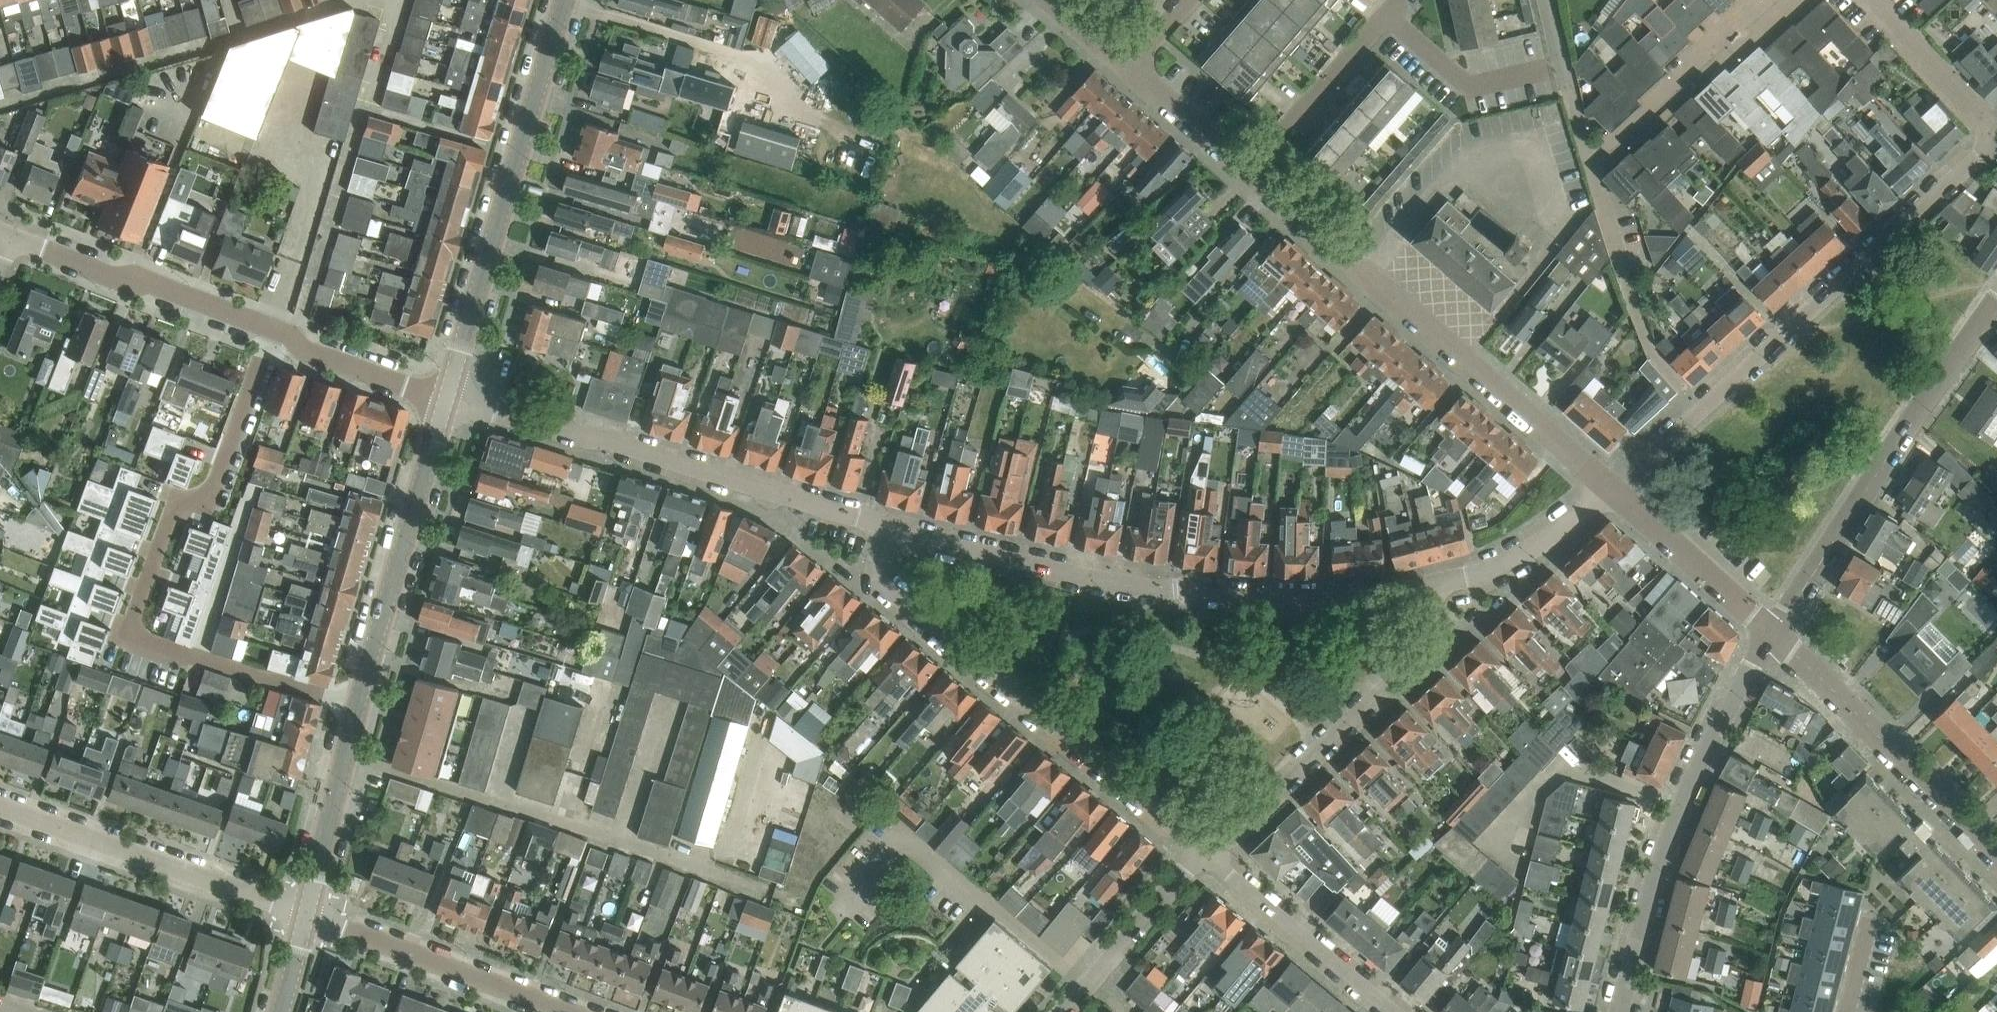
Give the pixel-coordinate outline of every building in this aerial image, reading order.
[(17,0),(0,0),(0,10),(6,32),(16,29),(13,18),(22,16),(17,0)] [(38,0),(17,0),(22,16),(25,26),(35,24),(32,13),(41,11),(38,0)] [(58,0),(38,0),(41,11),(46,28),(56,26),(51,9),(60,6),(58,0)] [(69,0),(58,0),(60,6),(65,26),(75,23),(69,0)] [(81,11),(91,8),(89,0),(78,0),(81,11)] [(205,15),(211,37),(229,32),(225,16),(220,17),(215,0),(201,0),(205,15)] [(259,0),(240,0),(237,1),(246,25),(264,18),(259,0)] [(280,0),(259,0),(264,18),(284,11),(280,0)] [(300,0),(280,0),(284,11),(302,5),(300,0)] [(441,1),(438,0),(415,0),(412,9),(411,12),(435,19),(441,1)] [(527,7),(507,0),(469,0),(466,8),(492,16),(521,25),(527,7)] [(710,9),(680,0),(622,0),(620,5),(639,11),(652,15),(653,8),(706,24),(710,9)] [(777,11),(788,4),(785,0),(770,0),(777,11)] [(921,0),(869,0),(901,29),(911,18),(924,3),(921,0)] [(1285,10),(1274,0),(1249,0),(1239,11),(1264,33),(1285,10)] [(1294,0),(1274,0),(1285,10),(1294,0)] [(1331,8),(1321,0),(1294,0),(1285,10),(1310,32),(1331,8)] [(1338,0),(1321,0),(1331,8),(1338,0)] [(1489,0),(1476,0),(1454,5),(1459,26),(1494,18),(1489,0)] [(1524,11),(1533,9),(1530,0),(1521,0),(1524,11)] [(1664,9),(1655,0),(1626,0),(1614,15),(1623,23),(1636,11),(1652,29),(1642,38),(1652,48),(1657,43),(1670,57),(1691,38),(1686,33),(1686,34),(1664,10),(1664,9)] [(1664,9),(1664,10),(1686,34),(1686,33),(1715,7),(1715,6),(1709,0),(1674,0),(1664,9)] [(1715,6),(1715,7),(1721,13),(1735,0),(1709,0),(1715,6)] [(1797,27),(1819,51),(1820,51),(1833,39),(1861,69),(1875,52),(1827,0),(1826,0),(1797,27)] [(1919,3),(1929,14),(1944,0),(1922,0),(1919,3)] [(198,7),(183,11),(191,38),(205,34),(198,7)] [(200,112),(200,114),(201,115),(255,136),(256,137),(257,135),(256,134),(287,56),(309,65),(310,61),(331,70),(330,74),(313,130),(344,140),(363,77),(337,70),(354,12),(353,7),(301,23),(228,45),(201,113),(200,112)] [(515,44),(521,25),(492,16),(466,8),(461,27),(473,30),(486,34),(515,44)] [(1535,21),(1533,9),(1524,11),(1527,23),(1535,21)] [(1290,55),(1310,32),(1285,10),(1264,33),(1290,55)] [(191,38),(183,11),(164,16),(171,44),(191,38)] [(1244,57),(1264,33),(1239,11),(1218,35),(1244,57)] [(354,12),(337,70),(363,77),(380,20),(354,12)] [(435,20),(435,19),(411,12),(410,15),(405,31),(426,37),(431,19),(435,20)] [(724,13),(722,21),(740,26),(735,44),(742,47),(750,21),(724,13)] [(770,47),(779,20),(761,14),(752,41),(770,47)] [(1009,62),(1002,54),(1019,39),(1008,27),(991,43),(980,42),(975,37),(975,25),(966,15),(951,29),(944,21),(933,31),(941,39),(939,40),(940,41),(941,40),(949,49),(946,76),(956,86),(965,78),(969,79),(979,90),(992,78),(1009,62)] [(1666,70),(1623,23),(1614,15),(1601,32),(1627,61),(1614,73),(1636,98),(1637,97),(1666,70)] [(171,44),(164,16),(165,20),(147,25),(153,49),(171,44)] [(1499,40),(1494,18),(1459,26),(1464,48),(1499,40)] [(153,49),(147,25),(128,31),(135,55),(153,49)] [(1847,81),(1820,51),(1819,51),(1797,27),(1796,25),(1775,44),(1788,57),(1782,63),(1791,73),(1802,64),(1821,85),(1808,97),(1822,113),(1838,93),(1847,81)] [(135,55),(128,31),(128,30),(109,36),(117,61),(135,55)] [(510,63),(515,44),(486,34),(473,30),(470,40),(458,36),(455,46),(481,53),(481,54),(510,63)] [(1989,52),(1981,44),(1984,41),(1974,30),(1962,41),(1996,79),(1996,45),(1989,52)] [(420,56),(426,37),(405,31),(399,50),(420,56)] [(1269,79),(1290,55),(1264,33),(1244,57),(1269,79)] [(1223,81),(1244,57),(1218,35),(1197,59),(1223,81)] [(117,61),(109,36),(90,42),(98,66),(117,61)] [(776,57),(811,90),(827,73),(793,40),(776,57)] [(1996,107),(1996,106),(1996,79),(1968,47),(1962,41),(1948,55),(1996,107)] [(90,42),(71,47),(74,60),(77,69),(77,70),(78,72),(97,67),(90,42)] [(608,48),(601,70),(620,76),(632,79),(631,80),(638,82),(661,90),(661,88),(684,95),(691,73),(668,66),(666,73),(652,69),(654,63),(639,59),(639,57),(638,57),(642,46),(630,42),(627,54),(608,48)] [(1872,61),(1881,72),(1899,55),(1888,43),(1870,59),(1872,61)] [(77,69),(74,60),(71,47),(70,44),(52,49),(59,74),(77,69)] [(1614,73),(1590,46),(1575,64),(1578,77),(1586,75),(1602,93),(1585,108),(1587,116),(1596,114),(1610,130),(1641,102),(1637,97),(1636,98),(1614,73)] [(1822,114),(1822,113),(1808,97),(1762,47),(1732,74),(1754,99),(1755,98),(1768,86),(1796,117),(1783,129),(1782,130),(1784,132),(1796,146),(1822,114)] [(59,74),(52,49),(34,55),(40,80),(59,74)] [(420,57),(420,56),(399,50),(399,51),(397,50),(392,69),(415,75),(417,68),(419,68),(422,58),(420,57)] [(505,81),(510,63),(481,54),(478,63),(452,55),(449,64),(505,81)] [(40,80),(34,55),(14,60),(20,83),(22,91),(42,86),(40,80)] [(1248,103),(1269,79),(1244,57),(1223,81),(1248,103)] [(14,60),(0,64),(0,85),(1,89),(20,83),(14,60)] [(1386,61),(1370,80),(1400,106),(1416,88),(1386,61)] [(1855,77),(1872,96),(1889,81),(1881,72),(1872,61),(1855,77)] [(499,100),(505,81),(449,64),(444,83),(469,91),(499,100)] [(409,94),(415,75),(392,69),(386,88),(409,94)] [(1754,99),(1732,74),(1728,69),(1714,82),(1713,80),(1696,95),(1696,96),(1697,95),(1698,96),(1698,97),(1720,121),(1721,120),(1734,108),(1768,146),(1784,132),(1782,130),(1783,129),(1755,98),(1754,99)] [(691,73),(684,95),(725,108),(712,150),(736,157),(749,115),(730,109),(737,87),(720,82),(723,75),(709,70),(706,78),(691,73)] [(1094,110),(1115,87),(1096,70),(1058,113),(1067,121),(1084,101),(1094,110)] [(621,109),(628,83),(600,74),(593,97),(600,100),(598,105),(611,109),(611,107),(621,109)] [(1838,93),(1847,102),(1854,95),(1865,107),(1874,98),(1872,96),(1855,77),(1853,75),(1847,81),(1838,93)] [(984,111),(1004,89),(992,78),(972,100),(984,111)] [(1400,106),(1370,80),(1354,98),(1384,124),(1400,106)] [(107,83),(104,91),(115,96),(118,88),(107,83)] [(1082,159),(1132,102),(1115,87),(1094,110),(1104,119),(1075,152),(1082,159)] [(411,95),(409,94),(386,88),(381,105),(406,112),(411,95)] [(493,118),(499,100),(469,91),(466,101),(441,93),(438,102),(452,106),(464,110),(493,118)] [(1967,133),(1952,117),(1955,114),(1941,98),(1930,107),(1916,92),(1908,99),(1912,104),(1922,115),(1952,147),(1967,133)] [(992,169),(1037,118),(1009,93),(996,108),(1012,123),(1003,133),(999,129),(976,154),(992,169)] [(1822,113),(1822,114),(1830,123),(1849,105),(1847,102),(1838,93),(1822,113)] [(87,94),(83,105),(94,109),(98,97),(87,94)] [(1746,148),(1721,120),(1720,121),(1698,97),(1698,96),(1697,95),(1696,96),(1676,113),(1689,127),(1683,133),(1693,143),(1703,134),(1729,163),(1746,148)] [(1384,124),(1354,98),(1338,116),(1368,142),(1384,124)] [(1112,144),(1121,134),(1129,141),(1150,117),(1132,102),(1082,159),(1077,165),(1083,171),(1109,142),(1112,144)] [(132,104),(120,134),(132,139),(144,109),(132,104)] [(1952,147),(1922,115),(1912,104),(1904,111),(1925,134),(1918,141),(1936,161),(1952,147)] [(494,118),(493,118),(464,110),(452,106),(450,116),(435,112),(433,120),(458,128),(469,132),(488,138),(494,118)] [(666,118),(634,107),(629,121),(662,132),(666,118)] [(45,114),(29,108),(14,145),(30,151),(32,145),(45,114)] [(1451,118),(1444,112),(1428,131),(1435,137),(1451,118)] [(386,140),(392,121),(369,114),(364,133),(386,140)] [(1368,142),(1338,116),(1322,134),(1352,160),(1368,142)] [(1132,178),(1170,134),(1150,117),(1129,141),(1140,150),(1123,170),(1132,178)] [(586,122),(580,140),(646,161),(650,148),(619,138),(620,133),(586,122)] [(1912,146),(1905,153),(1877,122),(1871,128),(1874,132),(1917,179),(1931,166),(1912,146)] [(1700,158),(1680,135),(1669,123),(1653,138),(1655,140),(1654,140),(1682,171),(1683,173),(1700,158)] [(1898,197),(1873,169),(1833,126),(1822,136),(1854,171),(1844,181),(1863,201),(1877,216),(1898,197)] [(478,169),(484,149),(453,139),(453,140),(417,129),(413,143),(436,150),(435,155),(478,169)] [(1419,155),(1435,137),(1428,131),(1412,149),(1419,155)] [(84,137),(72,132),(64,150),(76,155),(84,137)] [(1917,179),(1874,132),(1866,140),(1890,166),(1882,174),(1901,194),(1917,179)] [(381,159),(386,140),(364,133),(358,152),(381,159)] [(1352,160),(1322,134),(1306,153),(1336,179),(1352,160)] [(673,136),(670,146),(686,152),(689,142),(673,136)] [(953,136),(948,142),(952,146),(958,140),(953,136)] [(1682,171),(1654,140),(1655,140),(1653,138),(1652,136),(1636,151),(1637,152),(1637,153),(1666,185),(1667,185),(1682,171)] [(580,140),(575,157),(619,172),(621,167),(637,172),(637,171),(642,173),(646,161),(580,140)] [(1174,177),(1193,155),(1177,140),(1137,185),(1147,193),(1167,171),(1174,177)] [(1774,156),(1760,141),(1738,162),(1752,176),(1774,156)] [(1404,142),(1397,150),(1405,157),(1412,149),(1404,142)] [(59,175),(63,164),(44,156),(45,153),(43,149),(32,145),(21,173),(27,175),(21,191),(34,196),(36,199),(42,201),(45,200),(48,201),(59,175)] [(1870,219),(1831,176),(1833,174),(1806,145),(1796,154),(1810,169),(1808,171),(1839,206),(1833,211),(1854,234),(1856,232),(1858,234),(1866,226),(1864,225),(1870,219)] [(16,152),(0,146),(0,182),(3,183),(11,165),(16,152)] [(137,240),(168,163),(128,148),(122,164),(88,151),(71,195),(104,208),(98,225),(137,240)] [(675,154),(659,149),(655,162),(662,165),(671,167),(675,154)] [(966,149),(961,154),(965,159),(971,153),(966,149)] [(1403,173),(1419,155),(1412,149),(1405,157),(1396,167),(1403,173)] [(1695,216),(1667,185),(1666,185),(1637,153),(1637,152),(1636,151),(1622,163),(1620,161),(1603,177),(1627,203),(1642,190),(1681,233),(1695,216)] [(389,164),(368,159),(357,155),(352,170),(385,180),(389,164)] [(473,186),(478,169),(435,155),(432,163),(414,157),(411,168),(420,171),(473,186)] [(1013,158),(985,190),(1008,209),(1036,178),(1013,158)] [(980,165),(971,174),(983,186),(992,177),(980,165)] [(1388,191),(1403,173),(1396,167),(1381,185),(1388,191)] [(473,186),(420,171),(411,168),(405,187),(410,188),(468,205),(473,186)] [(380,199),(385,180),(352,170),(347,190),(380,199)] [(652,219),(658,198),(653,197),(570,172),(564,192),(632,213),(652,219)] [(1098,177),(1077,200),(1089,211),(1111,188),(1098,177)] [(297,200),(301,188),(275,179),(270,191),(297,200)] [(653,197),(658,198),(687,207),(692,191),(657,181),(653,197)] [(1182,222),(1193,211),(1207,197),(1192,182),(1146,226),(1178,258),(1198,238),(1182,222)] [(1705,183),(1699,190),(1709,198),(1715,191),(1705,183)] [(1371,210),(1388,191),(1381,185),(1364,204),(1371,210)] [(1950,203),(1974,222),(1996,239),(1996,188),(1994,186),(1982,203),(1976,198),(1978,196),(1967,188),(1950,203)] [(462,224),(468,205),(410,188),(404,206),(404,207),(409,208),(462,224)] [(1483,206),(1465,190),(1457,199),(1475,215),(1483,206)] [(1709,198),(1699,190),(1694,196),(1704,205),(1709,198)] [(373,202),(350,195),(345,209),(369,217),(373,202)] [(168,196),(151,239),(171,247),(170,250),(174,252),(172,255),(182,259),(183,256),(197,261),(204,242),(208,233),(207,233),(215,214),(168,196)] [(1519,261),(1530,248),(1517,236),(1506,249),(1449,199),(1421,230),(1418,227),(1411,235),(1414,238),(1412,241),(1492,311),(1529,269),(1519,261)] [(901,210),(876,201),(868,221),(894,230),(901,210)] [(616,218),(581,207),(561,202),(556,221),(585,230),(587,223),(612,230),(616,218)] [(462,224),(409,208),(404,207),(404,206),(392,203),(390,213),(415,221),(413,229),(425,233),(457,243),(462,224)] [(1940,212),(1951,222),(1961,230),(1963,227),(1968,231),(1981,241),(1970,257),(1992,274),(1996,266),(1996,239),(1974,222),(1950,203),(1940,212)] [(272,249),(240,238),(249,213),(227,205),(217,232),(231,237),(227,248),(222,246),(220,252),(213,270),(230,277),(232,273),(259,284),(266,265),(272,249)] [(777,207),(771,229),(786,234),(792,211),(777,207)] [(1543,309),(1573,270),(1591,283),(1599,273),(1611,257),(1595,208),(1556,256),(1561,259),(1509,326),(1527,340),(1540,325),(1548,313),(1543,309)] [(365,232),(369,217),(345,209),(341,225),(365,232)] [(1846,244),(1833,229),(1816,210),(1798,227),(1808,238),(1828,260),(1846,244)] [(1035,212),(1023,225),(1040,241),(1053,228),(1035,212)] [(797,215),(791,235),(804,239),(810,219),(797,215)] [(1701,218),(1693,227),(1702,236),(1711,227),(1701,218)] [(1129,222),(1114,237),(1126,250),(1142,236),(1129,222)] [(1951,222),(1942,233),(1952,241),(1961,230),(1951,222)] [(1212,257),(1181,291),(1185,295),(1195,304),(1219,279),(1243,252),(1257,238),(1240,223),(1227,238),(1221,244),(1219,243),(1209,254),(1212,257)] [(1828,260),(1808,238),(1798,227),(1797,228),(1807,239),(1800,246),(1791,235),(1788,238),(1781,231),(1774,237),(1790,255),(1810,277),(1828,260)] [(855,256),(861,232),(848,229),(842,254),(855,256)] [(600,260),(604,245),(553,230),(547,251),(577,260),(579,254),(600,260)] [(451,262),(457,243),(425,233),(423,241),(390,231),(386,242),(398,246),(451,262)] [(1690,231),(1673,251),(1676,254),(1684,263),(1704,246),(1690,231)] [(360,238),(338,232),(334,246),(356,253),(360,238)] [(1059,232),(1046,245),(1055,254),(1067,241),(1059,232)] [(816,233),(811,247),(819,250),(838,255),(844,236),(841,236),(840,240),(816,233)] [(705,246),(668,235),(663,251),(701,262),(705,246)] [(1282,277),(1305,253),(1295,243),(1293,245),(1284,238),(1280,242),(1272,235),(1242,270),(1261,286),(1262,285),(1269,292),(1276,283),(1282,277)] [(1076,237),(1061,252),(1073,265),(1088,250),(1076,237)] [(1810,277),(1790,255),(1774,237),(1765,245),(1773,253),(1771,255),(1780,264),(1772,271),(1792,293),(1810,277)] [(451,262),(398,246),(386,242),(384,252),(417,262),(414,271),(446,280),(451,262)] [(355,258),(356,253),(334,246),(328,265),(361,275),(365,261),(355,258)] [(1651,249),(1650,249),(1655,265),(1667,250),(1666,251),(1651,250),(1651,249)] [(819,250),(811,276),(830,282),(846,287),(853,260),(838,255),(819,250)] [(1302,295),(1323,271),(1315,264),(1316,262),(1305,253),(1282,277),(1276,283),(1269,292),(1265,297),(1275,306),(1293,287),(1302,295)] [(1676,254),(1667,262),(1675,271),(1684,263),(1676,254)] [(1004,264),(990,260),(987,272),(1000,276),(1004,264)] [(639,293),(662,300),(672,266),(659,263),(653,282),(643,279),(639,293)] [(1109,263),(1093,278),(1107,292),(1123,277),(1109,263)] [(1792,293),(1772,271),(1762,281),(1745,263),(1737,270),(1761,295),(1774,310),(1792,293)] [(1174,264),(1166,273),(1174,281),(1183,273),(1174,264)] [(356,294),(361,275),(328,265),(323,284),(335,288),(356,294)] [(587,296),(592,280),(592,279),(566,272),(542,265),(536,287),(564,295),(565,289),(587,296)] [(440,298),(446,280),(414,271),(412,278),(383,269),(380,280),(440,298)] [(1309,326),(1344,286),(1333,277),(1331,279),(1323,271),(1302,295),(1310,302),(1298,317),(1309,326)] [(435,316),(440,298),(380,280),(377,290),(406,298),(403,307),(435,316)] [(830,282),(825,299),(840,304),(846,287),(830,282)] [(330,304),(335,288),(323,284),(323,285),(318,283),(314,299),(330,304)] [(835,338),(848,341),(850,342),(851,339),(858,341),(870,289),(848,284),(835,338)] [(1747,334),(1765,318),(1734,284),(1717,300),(1728,312),(1747,334)] [(1348,320),(1361,305),(1353,297),(1355,296),(1344,286),(1309,326),(1317,334),(1330,319),(1341,328),(1348,320)] [(50,341),(66,303),(45,294),(47,291),(35,287),(34,290),(30,288),(20,314),(21,314),(17,324),(15,324),(11,333),(13,335),(8,347),(24,354),(25,351),(24,351),(31,332),(49,339),(49,341),(50,341)] [(699,320),(706,297),(673,287),(665,316),(697,326),(698,322),(699,320)] [(908,288),(906,295),(915,297),(916,289),(908,288)] [(1730,350),(1710,328),(1709,329),(1701,320),(1692,311),(1678,295),(1670,302),(1701,336),(1691,345),(1712,367),(1730,350)] [(722,330),(730,307),(706,297),(699,320),(698,322),(722,330)] [(626,310),(586,298),(582,312),(621,324),(626,310)] [(580,340),(586,320),(531,304),(525,323),(580,340)] [(1150,304),(1138,318),(1151,329),(1163,315),(1150,304)] [(1700,304),(1692,311),(1701,320),(1708,313),(1700,304)] [(315,305),(312,317),(326,321),(330,309),(315,305)] [(429,336),(435,316),(403,307),(401,316),(373,307),(370,317),(397,326),(410,330),(429,336)] [(748,334),(755,313),(730,307),(722,330),(747,338),(748,334)] [(90,364),(108,319),(104,318),(105,315),(96,311),(95,314),(85,310),(79,327),(77,326),(72,339),(66,336),(62,348),(63,348),(48,385),(64,392),(77,359),(90,364)] [(1747,334),(1728,312),(1710,328),(1730,350),(1747,334)] [(772,341),(779,321),(755,313),(748,334),(772,341)] [(1373,356),(1395,331),(1384,321),(1382,323),(1373,316),(1353,339),(1373,356)] [(1595,358),(1607,342),(1613,334),(1591,316),(1578,332),(1561,318),(1537,348),(1565,371),(1583,348),(1595,358)] [(792,352),(800,328),(779,321),(772,341),(771,345),(792,352)] [(581,340),(580,340),(525,323),(519,343),(575,359),(581,340)] [(132,367),(141,344),(145,334),(142,333),(143,331),(131,326),(131,328),(121,324),(112,342),(106,356),(109,357),(106,365),(118,370),(121,363),(132,367)] [(820,351),(825,336),(800,328),(792,352),(817,359),(820,351)] [(640,330),(636,344),(651,349),(656,335),(640,330)] [(1393,373),(1412,350),(1404,342),(1405,340),(1395,331),(1373,356),(1367,363),(1359,372),(1366,378),(1371,372),(1383,383),(1392,373),(1393,373)] [(132,414),(150,368),(162,373),(173,345),(151,336),(148,345),(143,343),(133,367),(117,408),(132,414)] [(839,369),(848,341),(835,338),(834,339),(825,336),(820,351),(841,358),(838,369),(839,369)] [(1673,346),(1665,337),(1657,344),(1665,353),(1673,346)] [(870,348),(850,342),(848,341),(839,369),(861,376),(870,348)] [(1712,367),(1691,345),(1673,362),(1693,384),(1712,367)] [(1225,385),(1239,397),(1271,360),(1257,348),(1225,385)] [(1397,405),(1433,364),(1422,355),(1420,357),(1412,350),(1393,373),(1403,382),(1357,435),(1346,426),(1333,442),(1350,448),(1358,451),(1393,410),(1397,405)] [(618,372),(615,382),(623,385),(638,389),(644,373),(647,361),(632,356),(624,354),(618,372)] [(1359,372),(1367,363),(1359,357),(1352,366),(1359,372)] [(167,376),(159,396),(186,406),(188,399),(193,387),(207,393),(215,396),(214,397),(226,402),(230,392),(229,391),(233,381),(200,368),(201,362),(190,358),(188,364),(184,362),(181,370),(177,380),(167,376)] [(1595,358),(1588,366),(1596,372),(1600,368),(1599,361),(1595,358)] [(1635,432),(1679,392),(1649,358),(1640,368),(1655,380),(1632,409),(1616,396),(1606,409),(1628,429),(1630,427),(1635,432)] [(905,405),(917,365),(898,359),(886,399),(905,405)] [(663,433),(681,376),(683,369),(664,363),(644,427),(663,433)] [(1431,406),(1451,383),(1442,376),(1444,374),(1433,364),(1397,405),(1404,412),(1412,403),(1419,396),(1431,406)] [(297,393),(304,374),(301,373),(299,370),(292,368),(289,369),(280,366),(265,408),(289,417),(297,393)] [(1605,387),(1606,386),(1595,377),(1598,374),(1596,372),(1588,366),(1556,402),(1588,429),(1606,409),(1616,396),(1605,387)] [(1015,367),(1010,385),(1033,391),(1037,373),(1015,367)] [(95,402),(107,372),(96,368),(84,398),(95,402)] [(1198,413),(1224,383),(1210,371),(1184,401),(1198,413)] [(712,449),(730,392),(729,392),(733,379),(721,375),(708,415),(701,413),(692,442),(712,449)] [(599,413),(609,380),(594,376),(584,408),(599,413)] [(682,409),(689,386),(691,379),(681,376),(663,433),(683,439),(691,412),(682,409)] [(325,428),(340,387),(336,386),(335,383),(327,381),(324,382),(315,378),(301,420),(325,428)] [(613,417),(623,385),(615,382),(609,380),(599,413),(613,417)] [(1121,388),(1106,405),(1163,413),(1178,396),(1163,395),(1148,382),(1140,391),(1121,388)] [(628,422),(634,403),(638,389),(623,385),(613,417),(628,422)] [(1033,391),(1010,385),(1008,395),(1030,400),(1033,391)] [(1241,425),(1262,428),(1264,429),(1282,408),(1257,387),(1224,423),(1241,425)] [(1996,436),(1996,392),(1990,387),(1977,405),(1980,407),(1967,425),(1992,444),(1996,436)] [(357,427),(366,397),(367,394),(347,388),(333,435),(341,438),(339,446),(350,450),(357,427)] [(859,390),(852,413),(862,416),(868,393),(859,390)] [(740,425),(731,422),(740,395),(730,392),(712,449),(731,455),(740,425)] [(1448,450),(1484,409),(1473,399),(1471,401),(1463,394),(1449,410),(1445,407),(1431,424),(1446,437),(1441,443),(1442,445),(1448,450)] [(372,458),(387,404),(366,397),(357,427),(369,431),(362,455),(372,458)] [(391,464),(407,411),(405,407),(388,402),(387,404),(372,458),(391,464)] [(773,412),(774,413),(776,409),(763,405),(756,431),(747,428),(744,438),(738,457),(758,463),(773,412)] [(1099,421),(1101,411),(1079,405),(1077,415),(1082,416),(1099,421)] [(1397,405),(1393,410),(1400,417),(1404,412),(1397,405)] [(1120,431),(1123,413),(1101,408),(1101,411),(1099,421),(1098,426),(1120,431)] [(1481,451),(1501,428),(1493,421),(1495,418),(1484,409),(1448,450),(1458,458),(1472,443),(1481,451)] [(1610,449),(1628,429),(1606,409),(1588,429),(1610,449)] [(783,450),(786,440),(779,438),(785,416),(774,413),(773,412),(758,463),(777,469),(783,450)] [(1314,423),(1332,439),(1342,428),(1323,412),(1314,423)] [(859,455),(870,418),(862,416),(852,413),(837,463),(832,482),(843,486),(844,489),(851,491),(853,489),(857,490),(866,457),(859,455)] [(1146,418),(1125,414),(1122,425),(1144,429),(1146,418)] [(1077,415),(1068,454),(1077,455),(1078,451),(1075,451),(1082,416),(1077,415)] [(1191,436),(1193,420),(1171,416),(1169,433),(1191,436)] [(1157,472),(1167,421),(1148,417),(1138,468),(1157,472)] [(806,478),(823,425),(809,421),(803,444),(794,441),(785,471),(806,478)] [(0,423),(0,440),(22,449),(28,434),(0,423)] [(152,423),(142,450),(171,460),(165,476),(168,478),(168,479),(171,481),(172,479),(186,484),(191,469),(196,471),(201,458),(179,450),(184,435),(152,423)] [(826,483),(835,453),(826,451),(833,428),(823,425),(806,478),(826,483)] [(1260,444),(1262,428),(1241,425),(1238,441),(1260,444)] [(929,470),(921,468),(931,429),(918,426),(915,438),(917,438),(913,451),(898,505),(918,510),(929,470)] [(1284,448),(1285,433),(1283,433),(1283,431),(1264,429),(1262,428),(1260,444),(1259,449),(1281,452),(1282,448),(1284,448)] [(1500,469),(1522,442),(1511,433),(1510,435),(1501,428),(1481,451),(1491,460),(1457,496),(1463,508),(1477,493),(1494,475),(1500,468),(1500,469)] [(1304,463),(1306,436),(1285,433),(1284,448),(1304,451),(1302,463),(1304,463)] [(569,475),(574,458),(536,446),(496,434),(492,436),(484,464),(486,464),(485,470),(521,481),(527,462),(569,475)] [(898,505),(913,451),(917,438),(915,438),(905,435),(895,472),(886,469),(878,499),(898,505)] [(1327,476),(1328,439),(1327,439),(1306,436),(1304,463),(1326,465),(1326,476),(1327,476)] [(967,448),(968,443),(954,439),(946,472),(938,469),(927,512),(949,517),(963,463),(967,448)] [(1352,478),(1350,448),(1333,442),(1328,439),(1327,476),(1352,478)] [(22,449),(0,440),(0,453),(2,453),(0,457),(0,461),(4,466),(12,474),(22,449)] [(1519,485),(1540,461),(1531,454),(1533,452),(1522,442),(1500,469),(1519,485)] [(280,472),(286,453),(259,444),(253,463),(255,464),(276,471),(280,472)] [(998,529),(1018,450),(997,445),(991,470),(999,471),(994,495),(984,493),(977,524),(998,529)] [(1442,445),(1434,454),(1440,459),(1448,450),(1442,445)] [(124,447),(119,459),(131,464),(136,451),(124,447)] [(967,489),(973,465),(976,466),(980,451),(967,448),(963,463),(949,517),(968,522),(976,491),(967,489)] [(311,459),(307,472),(320,476),(324,462),(327,454),(314,450),(311,459)] [(1035,454),(1018,450),(998,529),(1018,533),(1035,454)] [(1204,511),(1203,510),(1207,486),(1212,453),(1204,451),(1193,475),(1189,504),(1184,509),(1181,533),(1179,533),(1175,563),(1196,566),(1204,511)] [(1048,540),(1068,454),(1066,453),(1064,463),(1050,460),(1046,482),(1048,482),(1043,506),(1034,504),(1027,535),(1048,540)] [(1406,453),(1401,464),(1420,473),(1425,463),(1406,453)] [(1066,511),(1072,488),(1079,456),(1077,455),(1068,454),(1048,540),(1068,544),(1074,513),(1066,511)] [(1364,454),(1352,456),(1354,468),(1366,466),(1364,454)] [(1933,501),(1952,472),(1927,456),(1897,501),(1933,525),(1944,508),(1933,501)] [(324,462),(320,476),(329,479),(333,465),(324,462)] [(271,488),(275,473),(276,471),(255,464),(254,467),(249,481),(271,488)] [(283,464),(280,472),(286,474),(287,472),(290,473),(292,467),(283,464)] [(1435,464),(1422,480),(1445,490),(1451,484),(1455,481),(1435,464)] [(88,478),(82,493),(150,518),(151,515),(149,515),(156,497),(142,492),(144,487),(136,484),(141,472),(121,465),(112,487),(88,478)] [(1979,481),(1994,494),(1996,490),(1996,470),(1991,466),(1979,481)] [(1797,485),(1805,472),(1798,467),(1790,480),(1797,485)] [(548,502),(552,490),(521,481),(485,470),(484,474),(481,473),(477,486),(480,486),(479,489),(506,498),(508,490),(548,502)] [(363,489),(366,477),(348,471),(344,483),(363,489)] [(626,535),(644,480),(623,473),(612,511),(612,512),(612,514),(613,515),(614,516),(615,517),(618,518),(614,531),(626,535)] [(1401,483),(1399,475),(1380,479),(1382,488),(1401,483)] [(1485,500),(1501,481),(1494,475),(1477,493),(1485,500)] [(363,489),(382,495),(386,481),(367,476),(366,477),(363,489)] [(1097,550),(1111,478),(1099,476),(1096,492),(1091,516),(1083,514),(1080,526),(1076,546),(1097,550)] [(1129,500),(1120,498),(1119,498),(1123,481),(1111,478),(1097,550),(1117,554),(1121,534),(1123,523),(1129,500)] [(1958,493),(1978,515),(1993,500),(1971,479),(1958,493)] [(646,511),(654,513),(663,486),(644,480),(626,535),(637,538),(646,511)] [(376,517),(381,498),(372,496),(362,493),(351,489),(349,490),(347,497),(345,504),(341,503),(343,496),(309,486),(306,498),(343,509),(343,508),(372,516),(376,517)] [(1207,486),(1203,510),(1204,511),(1196,566),(1216,569),(1219,549),(1223,524),(1214,523),(1220,488),(1207,486)] [(671,549),(690,495),(670,488),(664,507),(661,516),(667,518),(658,545),(670,549),(671,549)] [(286,496),(261,489),(257,504),(282,510),(286,496)] [(1245,572),(1253,502),(1252,502),(1253,494),(1236,492),(1234,515),(1240,515),(1237,538),(1228,537),(1225,570),(1245,572)] [(82,493),(77,508),(101,517),(94,538),(93,539),(114,546),(114,545),(118,535),(126,537),(127,533),(141,538),(148,520),(149,521),(150,518),(82,493)] [(1447,557),(1439,525),(1430,493),(1416,497),(1423,528),(1414,531),(1424,563),(1447,557)] [(675,576),(683,553),(691,526),(700,529),(702,520),(709,501),(690,495),(671,549),(670,549),(663,572),(656,592),(645,624),(654,627),(657,628),(661,616),(668,597),(665,596),(672,575),(675,576)] [(1463,508),(1457,496),(1446,500),(1450,512),(1463,508)] [(522,528),(527,512),(474,497),(467,518),(495,527),(497,521),(522,528)] [(1155,503),(1145,559),(1167,562),(1176,502),(1155,499),(1155,503)] [(1155,503),(1154,503),(1143,501),(1139,525),(1131,524),(1129,536),(1125,555),(1145,559),(1155,503)] [(607,512),(574,502),(568,524),(600,534),(607,512)] [(1262,541),(1264,517),(1266,503),(1253,502),(1245,572),(1266,574),(1269,542),(1262,541)] [(734,511),(714,503),(704,529),(705,530),(691,568),(703,573),(709,558),(716,560),(724,537),(734,541),(745,520),(733,514),(734,511)] [(1298,575),(1300,506),(1282,505),(1281,542),(1278,542),(1277,575),(1298,575)] [(273,512),(264,510),(253,506),(249,521),(268,527),(273,512)] [(1311,543),(1312,506),(1300,506),(1298,575),(1319,576),(1320,543),(1311,543)] [(370,536),(376,517),(343,508),(343,509),(341,516),(312,508),(309,518),(370,536)] [(1913,539),(1897,529),(1900,524),(1875,508),(1865,525),(1905,551),(1913,539)] [(1424,563),(1414,531),(1411,520),(1397,523),(1395,515),(1387,516),(1389,528),(1391,538),(1390,538),(1393,550),(1398,569),(1424,563)] [(766,552),(777,531),(747,516),(745,520),(734,541),(725,559),(749,571),(766,552)] [(1381,528),(1379,516),(1368,518),(1369,530),(1381,528)] [(365,555),(370,536),(309,518),(306,528),(335,537),(332,545),(365,555)] [(189,530),(183,548),(193,552),(188,567),(199,571),(196,579),(196,580),(212,586),(227,544),(226,543),(232,526),(230,525),(213,519),(209,532),(189,525),(188,529),(189,530)] [(1362,573),(1359,543),(1356,526),(1347,527),(1346,519),(1331,521),(1333,531),(1331,531),(1334,555),(1336,575),(1362,573)] [(1471,550),(1465,527),(1463,519),(1439,525),(1447,557),(1471,550)] [(264,543),(268,527),(249,521),(244,537),(264,543)] [(1647,553),(1636,541),(1635,542),(1627,534),(1626,533),(1625,533),(1624,534),(1613,522),(1611,521),(1609,522),(1600,528),(1597,532),(1594,536),(1595,536),(1585,545),(1607,570),(1608,570),(1618,560),(1628,571),(1647,553)] [(529,562),(534,544),(522,541),(465,524),(459,546),(487,554),(489,549),(516,556),(515,558),(529,562)] [(1905,551),(1865,525),(1854,543),(1871,554),(1879,559),(1882,554),(1898,563),(1905,551)] [(68,528),(62,545),(88,554),(80,575),(100,583),(100,582),(104,571),(112,574),(114,570),(128,575),(134,557),(136,557),(137,554),(114,545),(114,546),(93,539),(94,538),(68,528)] [(525,532),(522,541),(534,544),(545,547),(546,542),(547,540),(547,539),(525,532)] [(243,542),(239,557),(249,560),(258,563),(264,547),(244,540),(243,542)] [(546,542),(545,547),(557,551),(559,543),(547,540),(546,542)] [(1386,571),(1384,551),(1383,540),(1359,543),(1362,573),(1386,571)] [(359,574),(365,555),(332,545),(330,553),(317,549),(292,542),(289,553),(296,555),(359,574)] [(771,605),(812,558),(795,544),(768,576),(774,581),(761,597),(757,602),(766,610),(767,611),(771,605)] [(1607,570),(1585,545),(1562,566),(1577,582),(1584,576),(1592,584),(1599,578),(1608,587),(1617,579),(1608,570),(1607,570)] [(1935,547),(1924,561),(1932,568),(1934,569),(1946,556),(1935,547)] [(1881,570),(1855,554),(1841,576),(1845,578),(1838,588),(1872,609),(1884,588),(1874,582),(1881,570)] [(359,574),(296,555),(293,565),(307,570),(305,577),(322,582),(354,592),(359,574)] [(499,580),(471,571),(473,565),(440,555),(434,575),(487,591),(495,594),(495,593),(499,580)] [(239,557),(233,576),(252,582),(258,563),(249,560),(239,557)] [(780,612),(800,587),(806,593),(825,570),(812,558),(771,605),(767,611),(766,610),(761,615),(768,622),(778,611),(780,612)] [(1938,569),(1960,591),(1971,580),(1948,558),(1938,569)] [(604,604),(610,583),(614,571),(592,563),(580,597),(604,604)] [(1973,576),(1989,591),(1996,582),(1996,576),(1984,564),(1973,576)] [(54,565),(48,581),(75,591),(67,611),(67,612),(87,619),(91,608),(99,611),(100,606),(114,611),(121,594),(122,594),(124,591),(100,582),(100,583),(80,575),(54,565)] [(188,567),(185,575),(192,578),(196,579),(199,571),(188,567)] [(1668,571),(1646,597),(1655,606),(1678,580),(1668,571)] [(1584,604),(1576,595),(1555,572),(1539,586),(1578,628),(1583,634),(1592,626),(1578,611),(1584,604)] [(800,644),(847,588),(831,574),(813,597),(818,602),(795,630),(798,632),(793,638),(800,644)] [(495,594),(487,591),(434,575),(428,594),(461,604),(463,598),(506,610),(509,597),(495,593),(495,594)] [(233,576),(227,594),(246,600),(252,582),(233,576)] [(168,588),(161,607),(172,611),(166,627),(177,631),(175,639),(175,640),(191,645),(198,624),(212,586),(196,580),(196,579),(192,578),(187,591),(168,584),(167,588),(168,588)] [(1611,662),(1596,680),(1640,701),(1655,684),(1670,666),(1674,663),(1690,677),(1704,661),(1709,665),(1718,672),(1727,661),(1740,639),(1739,631),(1710,606),(1710,607),(1679,579),(1678,580),(1655,606),(1647,615),(1641,623),(1629,637),(1630,637),(1631,639),(1627,644),(1611,662)] [(348,610),(354,592),(322,582),(319,591),(292,582),(289,593),(348,610)] [(575,583),(571,593),(579,595),(582,585),(575,583)] [(645,624),(656,592),(636,585),(633,594),(630,605),(628,612),(646,617),(644,624),(645,624)] [(1578,628),(1539,586),(1524,601),(1545,624),(1552,618),(1569,636),(1578,628)] [(844,623),(850,615),(862,600),(847,588),(800,644),(807,650),(814,642),(816,644),(827,631),(833,635),(843,622),(844,623)] [(624,591),(620,602),(630,605),(633,594),(624,591)] [(343,628),(348,610),(289,593),(286,603),(292,605),(290,613),(343,628)] [(1924,593),(1905,616),(1920,631),(1941,610),(1924,593)] [(227,594),(222,613),(226,614),(240,618),(246,600),(227,594)] [(1904,609),(1883,597),(1875,610),(1895,623),(1904,609)] [(469,622),(452,617),(454,609),(426,600),(419,622),(473,638),(484,642),(490,622),(470,616),(469,622)] [(41,602),(35,618),(61,628),(57,639),(70,644),(66,656),(91,664),(97,647),(101,648),(107,630),(109,631),(110,627),(87,619),(67,612),(67,611),(41,602)] [(699,651),(719,627),(718,626),(724,620),(706,605),(683,638),(699,651)] [(839,675),(886,619),(869,605),(856,621),(849,628),(856,634),(829,666),(839,675)] [(1561,666),(1533,635),(1539,629),(1518,606),(1502,620),(1541,662),(1545,666),(1552,674),(1561,666)] [(1625,606),(1610,620),(1625,635),(1640,621),(1625,606)] [(22,608),(16,623),(27,627),(33,612),(22,608)] [(337,647),(343,628),(290,613),(286,611),(280,630),(284,631),(337,647)] [(222,613),(217,630),(242,638),(247,620),(240,618),(226,614),(222,613)] [(621,657),(613,681),(630,686),(648,628),(634,615),(621,657)] [(654,627),(652,634),(664,638),(665,634),(670,619),(661,616),(657,628),(654,627)] [(847,682),(875,650),(881,655),(888,648),(901,632),(886,619),(839,675),(847,682)] [(1541,662),(1502,620),(1487,635),(1501,649),(1509,658),(1515,652),(1532,670),(1541,662)] [(166,627),(163,635),(175,639),(177,631),(166,627)] [(719,667),(736,646),(738,643),(719,627),(699,651),(719,667)] [(602,628),(596,650),(619,657),(625,635),(602,628)] [(780,630),(775,636),(781,641),(787,635),(786,635),(780,630)] [(1614,630),(1596,646),(1601,652),(1611,662),(1627,644),(1614,630)] [(212,646),(211,650),(239,658),(242,648),(231,645),(233,636),(217,631),(212,646)] [(332,665),(337,647),(284,631),(281,641),(302,648),(300,656),(332,665)] [(488,656),(461,648),(463,642),(433,633),(427,650),(494,670),(497,659),(488,656)] [(725,672),(719,667),(699,651),(683,638),(682,639),(665,634),(664,638),(652,634),(646,652),(723,679),(725,672)] [(1946,665),(1915,635),(1903,646),(1889,660),(1920,692),(1926,685),(1928,687),(1931,683),(1942,695),(1969,669),(1973,664),(1961,651),(1946,665)] [(874,710),(924,652),(908,638),(895,653),(888,661),(895,667),(865,701),(874,710)] [(4,654),(18,660),(24,645),(9,639),(4,654)] [(1496,669),(1503,663),(1481,640),(1466,654),(1504,696),(1511,690),(1513,688),(1496,669)] [(1996,663),(1996,647),(1994,643),(1973,664),(1969,669),(1980,680),(1996,663)] [(621,657),(619,657),(596,650),(579,645),(577,651),(588,655),(583,671),(613,681),(621,657)] [(737,681),(754,662),(736,646),(719,667),(725,672),(726,671),(737,681)] [(332,665),(300,656),(277,648),(271,668),(295,675),(326,685),(332,665)] [(494,670),(427,650),(422,667),(454,677),(455,671),(482,679),(493,682),(497,671),(494,670)] [(52,651),(47,667),(61,671),(65,658),(66,655),(52,651)] [(714,708),(723,679),(646,652),(635,684),(657,690),(691,701),(714,708)] [(883,717),(913,682),(920,688),(927,680),(940,665),(924,652),(874,710),(883,717)] [(1601,652),(1583,670),(1591,679),(1594,682),(1596,680),(1611,662),(1601,652)] [(14,669),(18,660),(1,653),(0,656),(0,664),(6,666),(14,669)] [(1504,696),(1466,654),(1451,668),(1472,692),(1473,691),(1475,693),(1477,693),(1482,689),(1505,713),(1513,705),(1504,696)] [(69,691),(78,662),(65,658),(61,671),(56,687),(69,691)] [(770,675),(754,662),(737,681),(754,695),(755,694),(766,681),(770,675)] [(1541,662),(1532,670),(1536,674),(1545,666),(1541,662)] [(81,664),(76,680),(95,686),(100,670),(81,664)] [(540,665),(537,675),(547,679),(550,668),(540,665)] [(221,701),(230,677),(204,668),(196,692),(221,701)] [(1581,669),(1564,686),(1574,697),(1591,679),(1583,670),(1581,669)] [(907,750),(927,727),(963,684),(947,671),(927,693),(934,699),(897,742),(907,750)] [(1475,706),(1458,689),(1445,674),(1428,689),(1467,731),(1472,736),(1481,728),(1467,713),(1475,706)] [(124,677),(119,693),(135,698),(140,683),(124,677)] [(441,777),(465,692),(459,691),(460,689),(419,678),(394,764),(435,776),(435,775),(441,777)] [(1591,679),(1574,697),(1589,707),(1600,688),(1594,682),(1591,679)] [(541,709),(548,687),(525,680),(518,702),(541,709)] [(1817,712),(1796,700),(1798,695),(1772,680),(1761,699),(1786,714),(1782,721),(1805,734),(1809,726),(1817,712)] [(766,681),(755,694),(775,711),(786,698),(772,685),(766,681)] [(1980,689),(1973,681),(1965,689),(1972,697),(1980,689)] [(169,703),(173,693),(143,683),(135,705),(149,710),(154,698),(169,703)] [(653,704),(657,690),(635,684),(631,697),(653,704)] [(952,729),(979,698),(963,684),(927,727),(935,733),(944,723),(952,729)] [(1564,686),(1562,684),(1544,702),(1557,716),(1565,707),(1574,697),(1564,686)] [(1467,731),(1428,689),(1414,702),(1435,726),(1441,720),(1459,739),(1467,731)] [(1511,690),(1504,696),(1513,705),(1520,700),(1511,690)] [(314,728),(321,703),(282,692),(274,716),(286,719),(314,728)] [(176,712),(193,717),(203,720),(209,701),(181,693),(176,712)] [(580,727),(586,708),(547,696),(542,710),(541,715),(580,727)] [(487,791),(512,704),(485,697),(460,783),(487,791)] [(648,717),(653,704),(631,697),(626,710),(648,717)] [(1953,736),(1974,715),(1957,697),(1949,704),(1935,718),(1953,736)] [(787,698),(778,709),(792,721),(801,711),(787,698)] [(12,764),(20,739),(25,724),(11,719),(16,703),(5,699),(0,713),(0,759),(12,764)] [(709,722),(714,708),(691,701),(686,714),(709,722)] [(989,732),(1002,716),(983,701),(970,716),(954,735),(973,750),(989,732)] [(810,706),(794,723),(811,738),(826,721),(810,706)] [(1557,716),(1556,717),(1560,720),(1574,734),(1588,719),(1565,707),(1557,716)] [(1437,740),(1430,732),(1408,708),(1393,722),(1431,763),(1439,755),(1431,746),(1437,740)] [(644,731),(648,717),(626,710),(622,723),(644,731)] [(1675,759),(1687,733),(1662,722),(1664,718),(1651,712),(1646,723),(1658,729),(1649,748),(1675,759)] [(20,739),(12,764),(38,772),(44,754),(46,748),(56,718),(45,714),(40,729),(37,728),(32,743),(20,739)] [(705,735),(709,722),(686,714),(682,727),(705,735)] [(778,714),(770,738),(797,759),(793,773),(816,781),(825,752),(778,714)] [(574,746),(580,727),(541,715),(535,734),(574,746)] [(714,846),(750,725),(716,715),(680,835),(714,846)] [(1970,753),(1991,732),(1974,715),(1953,736),(1970,753)] [(307,752),(279,743),(279,744),(261,738),(203,720),(193,717),(190,730),(200,733),(197,744),(223,751),(220,761),(297,785),(307,752)] [(1557,752),(1574,734),(1560,720),(1556,717),(1540,734),(1557,752)] [(307,752),(314,728),(286,719),(282,734),(264,729),(261,738),(279,744),(279,743),(307,752)] [(1531,743),(1539,735),(1525,719),(1508,738),(1512,741),(1522,753),(1531,743)] [(75,724),(66,721),(61,736),(70,739),(75,724)] [(1422,771),(1431,763),(1393,722),(1377,736),(1407,768),(1414,762),(1422,771)] [(640,744),(644,731),(622,723),(617,737),(640,744)] [(1010,762),(1029,739),(1010,724),(979,761),(975,765),(992,779),(1002,767),(998,764),(1004,757),(1010,762)] [(701,748),(705,735),(682,727),(678,741),(701,748)] [(1818,745),(1802,760),(1807,770),(1825,752),(1842,735),(1835,728),(1818,745)] [(819,732),(812,740),(820,746),(823,742),(823,736),(819,732)] [(1991,732),(1970,753),(1986,770),(1996,760),(1996,738),(1991,732)] [(556,803),(574,746),(535,734),(517,791),(556,803)] [(1557,752),(1540,734),(1539,735),(1531,743),(1549,761),(1557,752)] [(106,775),(119,739),(107,735),(96,766),(82,760),(73,785),(99,794),(106,775)] [(1842,735),(1825,752),(1833,760),(1833,759),(1843,770),(1833,780),(1841,789),(1854,776),(1869,762),(1850,743),(1842,735)] [(635,757),(640,744),(617,737),(613,750),(635,757)] [(696,762),(701,748),(678,741),(673,754),(696,762)] [(1385,772),(1393,765),(1371,742),(1355,757),(1398,803),(1407,795),(1385,772)] [(846,743),(839,751),(846,757),(850,753),(850,747),(846,743)] [(1549,761),(1531,743),(1522,753),(1540,770),(1549,761)] [(129,744),(126,747),(123,757),(132,760),(137,746),(129,744)] [(1663,786),(1675,759),(1649,748),(1641,744),(1632,763),(1629,761),(1623,772),(1636,778),(1638,774),(1663,786)] [(1009,821),(1056,762),(1040,748),(1020,772),(1027,777),(998,812),(1009,821)] [(631,771),(635,757),(613,750),(608,763),(631,771)] [(73,785),(82,760),(55,751),(46,775),(73,785)] [(975,765),(979,761),(967,751),(958,761),(949,771),(962,781),(975,765)] [(1540,770),(1522,753),(1513,763),(1531,780),(1540,770)] [(692,775),(696,762),(673,754),(669,767),(692,775)] [(1782,790),(1755,774),(1758,768),(1750,763),(1732,754),(1721,774),(1739,784),(1747,789),(1748,788),(1774,804),(1773,806),(1790,816),(1800,799),(1783,789),(1782,790)] [(174,775),(179,760),(169,756),(163,771),(174,775)] [(136,807),(145,782),(150,766),(132,760),(123,757),(117,772),(108,797),(136,807)] [(1398,803),(1355,757),(1340,770),(1362,794),(1368,789),(1389,812),(1398,803)] [(190,764),(179,760),(174,775),(168,790),(170,791),(162,816),(187,824),(196,800),(179,794),(185,779),(190,764)] [(1496,781),(1505,771),(1494,760),(1477,778),(1488,790),(1496,781)] [(1986,770),(1996,781),(1996,760),(1986,770)] [(1017,828),(1045,794),(1052,799),(1072,775),(1056,762),(1009,821),(1017,828)] [(627,784),(631,771),(608,763),(604,777),(627,784)] [(1531,780),(1513,763),(1505,771),(1523,788),(1531,780)] [(688,788),(692,775),(669,767),(664,781),(688,788)] [(868,767),(857,780),(870,790),(880,778),(868,767)] [(1523,788),(1505,771),(1496,781),(1514,798),(1523,788)] [(1908,820),(1912,817),(1867,772),(1845,793),(1850,798),(1834,813),(1875,854),(1900,829),(1907,836),(1901,843),(1910,852),(1917,846),(1924,853),(1899,878),(1959,939),(1974,924),(1978,928),(1996,910),(1996,903),(1936,841),(1933,845),(1925,837),(1933,830),(1924,820),(1916,828),(1908,820)] [(248,795),(249,794),(254,778),(244,774),(225,829),(251,838),(260,814),(264,801),(248,795)] [(226,794),(232,779),(221,775),(216,791),(226,794)] [(832,776),(825,786),(837,794),(844,783),(832,776)] [(1381,842),(1349,806),(1356,799),(1335,776),(1319,790),(1372,850),(1381,842)] [(623,797),(627,784),(604,777),(600,790),(623,797)] [(417,803),(422,787),(392,778),(387,793),(417,803)] [(676,826),(688,788),(664,781),(656,778),(638,836),(670,845),(676,826)] [(1471,808),(1479,799),(1488,790),(1477,778),(1460,796),(1471,808)] [(1045,853),(1094,793),(1078,780),(1065,795),(1058,804),(1065,810),(1050,828),(1049,827),(1019,863),(1027,870),(1042,851),(1045,853)] [(1572,815),(1580,783),(1567,780),(1547,797),(1545,808),(1569,814),(1572,815)] [(1514,798),(1496,781),(1488,790),(1506,807),(1514,798)] [(170,791),(168,790),(145,782),(136,807),(162,816),(170,791)] [(1738,816),(1747,794),(1718,782),(1709,804),(1738,816)] [(901,795),(899,797),(904,801),(914,789),(910,785),(901,795)] [(295,792),(284,789),(279,805),(290,808),(295,792)] [(619,809),(623,797),(600,790),(596,802),(619,809)] [(1372,850),(1319,790),(1304,804),(1317,819),(1325,828),(1332,822),(1364,857),(1372,850)] [(1506,807),(1488,790),(1479,799),(1497,816),(1506,807)] [(1053,860),(1077,832),(1083,838),(1110,806),(1094,793),(1045,853),(1053,860)] [(1454,826),(1464,815),(1471,808),(1460,796),(1443,815),(1454,826)] [(1629,830),(1635,804),(1607,797),(1601,823),(1629,830)] [(899,798),(890,808),(913,827),(922,817),(899,798)] [(1410,798),(1401,806),(1409,815),(1418,807),(1410,798)] [(1497,816),(1479,799),(1471,808),(1489,825),(1497,816)] [(213,833),(220,815),(222,809),(196,800),(187,824),(213,833)] [(616,817),(619,809),(596,802),(593,810),(616,817)] [(491,838),(500,813),(474,804),(465,829),(491,838)] [(1729,838),(1738,816),(1709,804),(1700,826),(1729,838)] [(1489,825),(1471,808),(1464,815),(1482,833),(1489,825)] [(1563,836),(1569,814),(1545,808),(1539,829),(1559,834),(1563,836)] [(1101,859),(1130,823),(1113,809),(1084,845),(1101,859)] [(1369,878),(1333,842),(1332,843),(1313,823),(1299,809),(1276,830),(1253,851),(1278,878),(1300,857),(1339,891),(1349,881),(1357,890),(1369,878)] [(929,841),(945,854),(970,824),(954,811),(929,841)] [(1768,829),(1773,819),(1757,812),(1752,823),(1768,829)] [(278,847),(286,823),(260,814),(251,838),(278,847)] [(1482,833),(1464,815),(1454,826),(1453,827),(1472,843),(1482,833)] [(522,836),(528,821),(517,817),(511,832),(522,836)] [(554,847),(559,831),(531,821),(519,852),(535,858),(541,842),(554,847)] [(1798,821),(1789,837),(1809,848),(1818,832),(1798,821)] [(1622,855),(1629,830),(1601,823),(1595,848),(1622,855)] [(1764,840),(1768,829),(1752,823),(1748,833),(1764,840)] [(1720,860),(1729,838),(1700,826),(1691,848),(1720,860)] [(1481,849),(1472,843),(1453,827),(1434,844),(1464,869),(1481,849)] [(1106,904),(1156,844),(1138,830),(1109,864),(1117,870),(1112,876),(1108,873),(1092,892),(1106,904)] [(581,859),(587,845),(588,841),(561,831),(554,849),(581,859)] [(1556,865),(1561,839),(1558,838),(1538,833),(1532,859),(1556,865)] [(1416,861),(1434,844),(1426,835),(1408,852),(1416,861)] [(399,892),(409,865),(408,864),(415,845),(403,840),(395,860),(382,855),(372,882),(399,892)] [(441,860),(446,845),(435,841),(430,856),(441,860)] [(592,847),(589,854),(606,861),(609,853),(592,847)] [(1615,881),(1622,855),(1595,848),(1588,874),(1615,881)] [(1711,882),(1720,860),(1691,848),(1682,870),(1711,882)] [(1473,877),(1490,858),(1481,849),(1464,869),(1473,877)] [(615,855),(609,872),(623,877),(625,873),(631,856),(616,851),(615,855)] [(9,857),(0,854),(0,883),(9,857)] [(1818,854),(1814,859),(1821,867),(1829,859),(1825,854),(1818,854)] [(1751,872),(1755,862),(1739,855),(1735,866),(1751,872)] [(1835,855),(1822,867),(1835,880),(1848,868),(1835,855)] [(1483,885),(1500,865),(1490,858),(1473,877),(1477,879),(1483,885)] [(647,885),(654,864),(641,859),(633,880),(647,885)] [(1561,867),(1556,865),(1532,859),(1525,884),(1548,890),(1551,879),(1558,881),(1561,867)] [(38,899),(48,870),(20,861),(11,889),(38,899)] [(568,862),(557,894),(568,898),(579,866),(568,862)] [(425,902),(432,883),(435,875),(409,865),(399,892),(425,902)] [(460,924),(478,875),(466,870),(467,869),(455,865),(447,887),(447,888),(437,915),(448,919),(448,924),(455,927),(459,923),(460,924)] [(1493,893),(1509,873),(1500,865),(1483,885),(1486,887),(1493,893)] [(1746,883),(1751,872),(1735,866),(1730,876),(1746,883)] [(666,908),(679,873),(665,868),(652,902),(666,908)] [(52,938),(67,898),(73,879),(48,870),(38,899),(33,914),(50,920),(44,935),(52,938)] [(1389,876),(1376,873),(1373,886),(1386,889),(1389,876)] [(1503,901),(1519,882),(1509,873),(1493,893),(1503,901)] [(1609,906),(1615,881),(1588,874),(1582,899),(1609,906)] [(483,932),(502,884),(478,875),(460,924),(483,932)] [(1704,908),(1710,885),(1679,877),(1673,900),(1704,908)] [(697,912),(708,883),(696,878),(685,908),(697,912)] [(1486,887),(1483,885),(1477,879),(1470,887),(1479,894),(1486,887)] [(1858,916),(1864,893),(1813,880),(1810,890),(1822,894),(1819,906),(1858,916)] [(101,921),(111,892),(85,883),(75,911),(101,921)] [(1301,885),(1296,891),(1305,899),(1310,893),(1301,885)] [(1029,901),(1011,886),(999,900),(1016,916),(1029,901)] [(517,945),(527,918),(532,906),(518,901),(522,891),(513,887),(494,937),(517,945)] [(127,930),(137,901),(111,892),(101,921),(127,930)] [(1184,963),(1231,907),(1215,893),(1195,917),(1202,922),(1174,955),(1184,963)] [(1347,936),(1367,913),(1347,895),(1327,919),(1347,936)] [(1534,902),(1521,898),(1518,910),(1531,914),(1534,902)] [(1603,931),(1609,906),(1582,899),(1576,924),(1603,931)] [(541,954),(551,927),(559,904),(547,900),(543,911),(540,910),(536,921),(527,918),(517,945),(541,954)] [(574,900),(570,908),(581,913),(584,913),(587,905),(574,900)] [(770,930),(777,911),(748,900),(741,919),(770,930)] [(1064,956),(1094,920),(1070,900),(1053,922),(1041,936),(1064,956)] [(1698,931),(1704,908),(1673,900),(1667,923),(1698,931)] [(1735,916),(1738,904),(1721,900),(1718,912),(1735,916)] [(153,939),(163,910),(137,901),(127,930),(153,939)] [(1053,922),(1029,901),(1016,916),(1041,936),(1053,922)] [(17,907),(6,903),(0,919),(11,923),(17,907)] [(1387,929),(1392,923),(1373,906),(1367,913),(1347,936),(1367,952),(1387,929)] [(1852,939),(1858,916),(1819,906),(1816,919),(1804,916),(1801,926),(1852,939)] [(1220,953),(1234,935),(1247,920),(1231,907),(1184,963),(1177,971),(1186,978),(1193,971),(1212,947),(1220,953)] [(581,913),(570,908),(552,958),(575,967),(589,928),(577,924),(581,913)] [(174,964),(189,919),(163,910),(153,939),(148,955),(174,964)] [(639,931),(645,915),(632,910),(626,925),(639,931)] [(1528,925),(1531,914),(1518,910),(1514,926),(1525,939),(1532,941),(1536,927),(1528,925)] [(1732,927),(1735,916),(1718,912),(1715,923),(1732,927)] [(1011,1010),(1013,1011),(1015,1011),(1016,1011),(1015,1009),(1024,998),(1022,997),(1039,978),(1041,979),(1050,968),(1051,970),(1053,967),(996,919),(994,921),(995,922),(986,933),(988,935),(972,954),(970,952),(960,963),(959,962),(957,964),(961,967),(955,973),(952,970),(950,973),(951,974),(942,985),(944,986),(928,1006),(926,1004),(919,1011),(1009,1011),(1011,1010)] [(1413,920),(1397,938),(1387,929),(1367,952),(1388,969),(1406,948),(1409,950),(1417,941),(1414,938),(1422,928),(1413,920)] [(612,937),(616,925),(605,921),(600,933),(612,937)] [(1787,922),(1784,931),(1795,934),(1797,925),(1787,922)] [(1692,954),(1698,931),(1667,923),(1661,946),(1692,954)] [(1596,957),(1603,931),(1576,924),(1570,950),(1596,957)] [(1975,946),(1971,944),(1958,956),(1978,978),(1996,962),(1996,924),(1975,946)] [(626,929),(616,925),(612,937),(621,941),(626,929)] [(1224,995),(1270,939),(1253,925),(1234,948),(1242,954),(1213,988),(1223,996),(1224,995)] [(1846,962),(1852,939),(1801,926),(1799,936),(1811,939),(1807,952),(1846,962)] [(597,975),(608,948),(593,942),(597,931),(589,928),(575,967),(597,975)] [(211,935),(198,931),(183,973),(210,982),(215,968),(225,940),(224,940),(227,932),(226,932),(225,933),(213,929),(211,935)] [(1920,929),(1910,930),(1910,939),(1920,939),(1920,929)] [(210,982),(209,985),(223,990),(229,973),(241,977),(251,949),(237,945),(240,938),(228,934),(228,933),(227,932),(224,940),(225,940),(215,968),(210,982)] [(1468,943),(1459,935),(1452,944),(1441,935),(1432,946),(1402,981),(1425,1001),(1427,999),(1435,1006),(1451,988),(1448,986),(1483,942),(1475,935),(1468,943)] [(1236,1005),(1263,973),(1266,975),(1285,952),(1270,939),(1224,995),(1236,1005)] [(117,960),(122,944),(110,940),(105,956),(117,960)] [(643,992),(653,965),(661,944),(649,940),(647,947),(636,943),(631,957),(630,956),(620,984),(643,992)] [(133,948),(122,944),(117,960),(128,963),(133,948)] [(1686,977),(1692,954),(1661,946),(1655,970),(1686,977)] [(1590,982),(1596,957),(1570,950),(1559,947),(1553,972),(1590,982)] [(1724,963),(1727,951),(1709,947),(1707,959),(1724,963)] [(620,984),(630,956),(608,948),(597,975),(620,984)] [(683,952),(672,948),(668,958),(679,962),(683,952)] [(1513,961),(1525,965),(1528,954),(1515,951),(1513,961)] [(1840,984),(1846,962),(1807,952),(1804,964),(1792,961),(1790,971),(1840,984)] [(824,954),(820,965),(828,968),(832,956),(824,954)] [(1938,954),(1929,963),(1937,972),(1946,963),(1938,954)] [(1779,956),(1776,967),(1786,970),(1788,971),(1791,959),(1779,956)] [(1722,974),(1724,963),(1707,959),(1704,970),(1722,974)] [(714,976),(718,965),(707,961),(703,971),(714,976)] [(1313,979),(1292,961),(1272,985),(1266,980),(1249,1002),(1263,1011),(1267,1011),(1273,1004),(1283,1011),(1285,1011),(1313,979)] [(358,977),(359,973),(335,964),(324,992),(335,996),(330,1011),(345,1011),(358,977)] [(855,978),(859,967),(851,964),(847,975),(855,978)] [(823,979),(828,968),(820,965),(816,976),(823,979)] [(1583,1007),(1590,982),(1553,972),(1529,966),(1526,978),(1551,985),(1547,998),(1564,1002),(1583,1007)] [(866,970),(859,967),(855,978),(862,981),(866,970)] [(730,994),(735,983),(736,983),(740,972),(730,968),(721,991),(713,1011),(740,1011),(744,999),(730,994)] [(677,1005),(687,978),(664,969),(654,996),(677,1005)] [(754,971),(750,983),(759,986),(763,974),(754,971)] [(1152,1000),(1163,988),(1142,971),(1126,992),(1146,1008),(1152,1000)] [(1834,1007),(1840,984),(1790,971),(1787,981),(1799,984),(1796,997),(1834,1007)] [(28,996),(32,981),(11,974),(7,989),(28,996)] [(850,989),(855,978),(847,975),(843,986),(850,989)] [(383,1007),(390,989),(372,982),(358,977),(345,1011),(381,1011),(383,1007)] [(1748,977),(1742,1004),(1758,1008),(1765,981),(1748,977)] [(707,995),(710,987),(687,978),(677,1005),(696,1011),(701,1011),(707,995)] [(858,992),(862,981),(855,978),(850,989),(858,992)] [(1337,999),(1313,979),(1285,1011),(1327,1011),(1337,999)] [(901,995),(905,984),(898,981),(894,993),(901,995)] [(43,982),(39,996),(52,1000),(56,986),(43,982)] [(768,1008),(776,986),(764,982),(757,1004),(744,999),(740,1011),(766,1011),(768,1008)] [(1770,983),(1769,989),(1780,991),(1781,986),(1770,983)] [(913,987),(905,984),(901,995),(909,998),(913,987)] [(1499,998),(1482,984),(1469,999),(1458,990),(1452,997),(1439,1011),(1476,1011),(1478,1010),(1481,1011),(1488,1011),(1499,998)] [(1925,987),(1917,996),(1927,1006),(1935,997),(1925,987)] [(1700,1003),(1704,991),(1692,988),(1689,1000),(1700,1003)] [(1502,989),(1500,999),(1513,1002),(1516,992),(1502,989)] [(790,994),(791,992),(787,991),(779,1011),(839,1011),(790,994)] [(425,1002),(402,993),(395,1011),(422,1011),(425,1002)] [(897,1007),(901,995),(894,993),(889,1004),(897,1007)] [(102,1011),(104,1011),(119,1011),(123,1000),(108,995),(102,1011)] [(904,1010),(909,998),(901,995),(897,1007),(904,1010)] [(1981,1009),(1984,1011),(1996,1011),(1996,995),(1992,999),(1981,1009)] [(1715,1007),(1700,1003),(1689,1000),(1674,996),(1670,1011),(1724,1011),(1725,1009),(1715,1007)] [(165,1004),(162,1011),(200,1011),(201,1009),(168,997),(165,1004)] [(1834,1007),(1796,997),(1792,1009),(1780,1006),(1779,1011),(1833,1011),(1834,1007)] [(1513,1002),(1500,999),(1499,998),(1488,1011),(1505,1011),(1513,1002)] [(165,1004),(149,999),(146,1011),(130,1007),(128,1011),(162,1011),(165,1004)] [(1337,999),(1327,1011),(1353,1011),(1337,999)] [(1152,1000),(1146,1008),(1143,1011),(1167,1011),(1152,1000)] [(451,1011),(425,1002),(422,1011),(451,1011)] [(1765,1011),(1775,1011),(1777,1004),(1767,1002),(1765,1011)] [(1174,1011),(1192,1011),(1181,1003),(1174,1011)]
